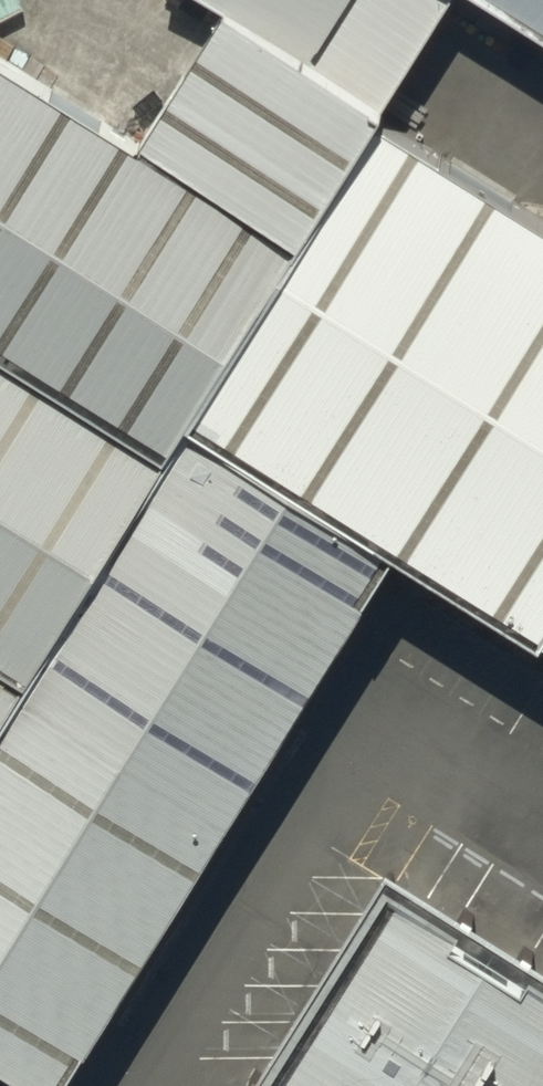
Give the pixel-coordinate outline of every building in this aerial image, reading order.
[(303,241),(384,114),(393,99),(235,0),(230,0),(141,141),(303,241)] [(542,23),(542,0),(506,0),(542,23)] [(172,453),(197,410),(303,241),(141,141),(0,53),(0,349),(172,453)] [(384,114),(303,241),(197,410),(406,541),(542,626),(542,214),(384,114)] [(25,691),(172,453),(0,349),(0,675),(25,691)] [(58,1085),(73,1085),(406,541),(197,410),(172,453),(25,691),(0,732),(0,1050),(58,1085)] [(25,691),(0,675),(0,732),(25,691)] [(391,877),(262,1085),(542,1085),(542,970),(391,877)]
